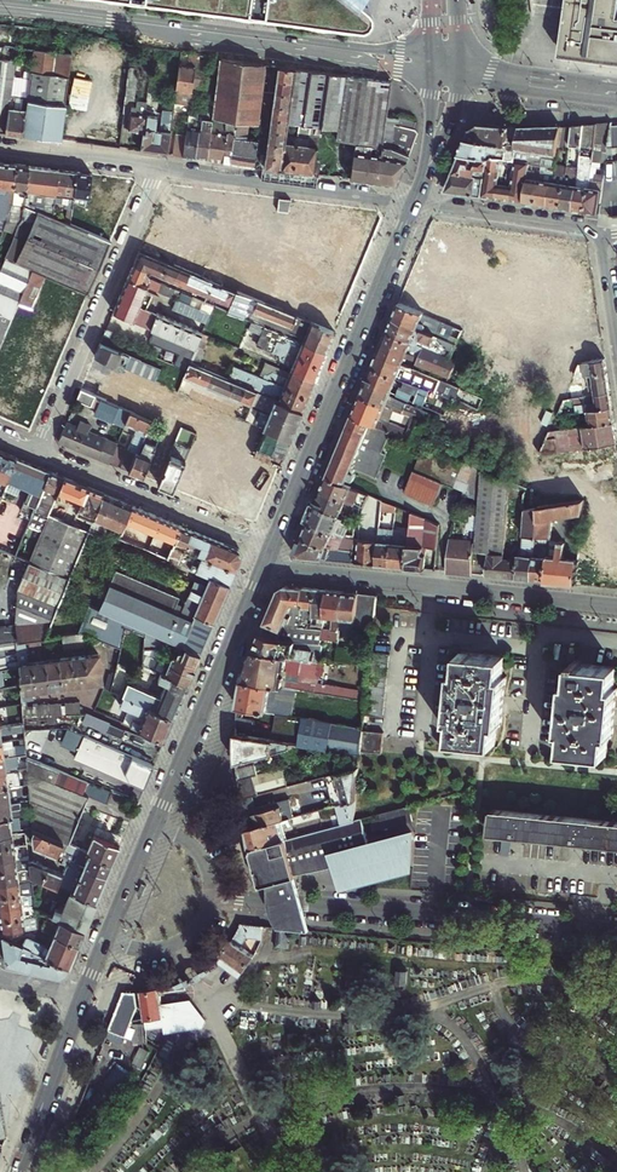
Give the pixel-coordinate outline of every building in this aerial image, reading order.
[(371,22),(375,21),(378,18),(380,15),(381,10),(380,7),(374,0),(175,0),(371,22)] [(616,60),(616,0),(584,0),(577,55),(616,60)] [(67,103),(74,52),(35,49),(31,71),(27,99),(67,103)] [(152,55),(132,51),(126,98),(134,99),(138,69),(150,71),(152,55)] [(174,97),(174,102),(191,104),(192,93),(197,59),(197,54),(188,53),(187,65),(179,64),(177,80),(174,97)] [(12,94),(17,59),(12,59),(0,57),(0,130),(7,131),(12,94)] [(216,90),(213,119),(226,121),(235,122),(236,117),(260,120),(260,116),(258,113),(265,63),(221,57),(216,90)] [(197,59),(192,93),(205,95),(210,60),(197,59)] [(293,80),(295,67),(279,65),(278,70),(277,78),(293,80)] [(293,80),(291,93),(289,106),(288,118),(287,121),(299,122),(311,124),(324,126),(333,127),(338,128),(337,139),(350,141),(356,142),(381,146),(385,115),(390,79),(345,73),(295,67),(293,80)] [(25,70),(24,77),(21,95),(12,94),(7,131),(17,132),(22,133),(27,99),(31,71),(25,70)] [(24,77),(15,76),(12,94),(21,95),(24,77)] [(291,93),(293,80),(277,78),(276,83),(275,91),(291,93)] [(204,158),(207,158),(213,119),(216,90),(210,89),(208,104),(204,103),(201,128),(197,157),(204,158)] [(273,103),(289,106),(291,93),(275,91),(274,95),(273,103)] [(62,138),(67,103),(27,99),(22,133),(54,137),(62,138)] [(144,128),(146,115),(146,111),(147,106),(148,101),(138,100),(137,106),(133,106),(132,112),(131,112),(129,129),(128,132),(130,132),(132,133),(132,130),(144,131),(144,128)] [(201,128),(204,103),(205,100),(200,100),(198,113),(190,112),(188,126),(201,128)] [(272,116),(288,118),(289,106),(273,103),(273,108),(272,116)] [(162,108),(160,129),(158,152),(163,152),(167,153),(173,110),(162,108)] [(158,152),(160,129),(157,129),(158,116),(147,114),(148,112),(146,111),(146,115),(157,117),(155,130),(144,128),(144,131),(141,149),(145,150),(155,151),(158,152)] [(155,130),(157,117),(146,115),(144,128),(155,130)] [(380,151),(408,155),(414,139),(416,131),(416,128),(417,121),(385,115),(381,146),(380,151)] [(287,121),(288,118),(272,116),(271,120),(270,129),(286,131),(286,126),(287,121)] [(248,124),(259,125),(260,120),(236,117),(235,122),(231,150),(232,162),(245,163),(254,165),(258,139),(246,138),(248,124)] [(221,160),(226,121),(213,119),(207,158),(216,160),(221,160)] [(231,150),(235,122),(226,121),(221,160),(226,161),(232,162),(231,150)] [(310,134),(311,129),(311,124),(299,122),(298,128),(297,133),(310,134)] [(597,123),(595,144),(593,154),(593,156),(591,164),(597,165),(599,165),(600,161),(605,162),(606,155),(607,146),(610,126),(611,122),(604,123),(597,123)] [(467,137),(509,143),(516,144),(519,126),(508,126),(479,123),(471,128),(469,133),(467,137)] [(592,124),(585,124),(581,149),(590,150),(589,153),(593,154),(595,144),(597,123),(592,124)] [(309,144),(322,146),(324,126),(311,124),(311,129),(310,134),(309,138),(309,144)] [(578,125),(572,125),(569,145),(577,146),(577,150),(581,150),(581,149),(585,124),(578,125)] [(610,126),(607,146),(616,146),(616,125),(610,126)] [(201,128),(188,126),(187,135),(185,155),(193,156),(197,157),(201,128)] [(542,165),(554,166),(554,163),(559,133),(560,126),(547,127),(535,128),(528,127),(519,126),(516,144),(515,149),(513,160),(515,160),(529,162),(542,165)] [(284,141),(286,131),(270,129),(269,134),(268,141),(284,143),(284,141)] [(179,155),(185,155),(187,135),(177,133),(175,154),(179,155)] [(508,148),(509,143),(467,137),(464,145),(461,152),(500,158),(501,148),(507,149),(505,159),(508,159),(511,160),(513,160),(515,149),(508,148)] [(282,156),(284,143),(268,141),(267,146),(266,154),(282,156)] [(284,143),(282,156),(280,168),(289,169),(292,170),(296,142),(284,141),(284,143)] [(296,142),(292,170),(301,171),(305,171),(309,144),(296,142)] [(381,146),(356,142),(351,178),(360,179),(376,181),(380,151),(381,146)] [(309,144),(305,171),(314,173),(318,173),(322,146),(309,144)] [(616,146),(607,146),(606,155),(616,154),(616,146)] [(408,155),(380,151),(376,181),(379,182),(396,184),(403,166),(408,155)] [(500,158),(461,152),(458,161),(453,172),(484,179),(486,169),(499,171),(500,161),(504,162),(504,163),(507,163),(508,159),(505,159),(502,158),(500,158)] [(282,156),(266,154),(265,159),(265,166),(268,167),(280,168),(282,156)] [(579,163),(578,167),(572,210),(578,211),(584,212),(590,175),(591,164),(593,156),(580,154),(580,157),(579,163)] [(526,176),(529,162),(515,160),(514,165),(513,174),(526,176)] [(10,206),(11,202),(16,164),(7,163),(0,162),(0,204),(10,206)] [(529,162),(526,176),(525,188),(522,202),(529,203),(535,204),(542,165),(529,162)] [(553,207),(559,208),(566,165),(554,163),(554,166),(553,172),(547,206),(553,207)] [(21,219),(29,165),(25,165),(16,164),(11,202),(10,206),(2,230),(14,234),(18,222),(21,219)] [(10,319),(17,303),(23,289),(31,270),(44,276),(87,294),(104,255),(110,241),(89,232),(70,224),(66,222),(58,219),(52,216),(54,202),(59,169),(47,168),(29,165),(21,219),(18,222),(14,234),(0,267),(0,315),(10,319)] [(542,205),(547,206),(553,172),(554,166),(542,165),(535,204),(542,205)] [(566,165),(559,208),(566,209),(572,210),(578,167),(566,165)] [(71,171),(59,169),(54,202),(66,204),(65,206),(68,207),(66,222),(70,224),(72,203),(73,195),(76,172),(71,171)] [(495,198),(497,184),(499,171),(486,169),(484,179),(481,196),(487,197),(495,198)] [(590,175),(584,212),(591,213),(597,214),(603,176),(603,172),(596,171),(594,171),(593,175),(590,175)] [(76,172),(73,195),(87,197),(90,173),(85,173),(76,172)] [(445,191),(481,196),(484,179),(453,172),(449,181),(445,191)] [(511,186),(525,188),(526,176),(513,174),(511,186)] [(509,200),(511,186),(504,185),(497,184),(495,198),(502,199),(509,200)] [(522,202),(525,188),(511,186),(509,200),(516,201),(522,202)] [(73,195),(72,203),(80,207),(82,203),(86,203),(87,197),(73,195)] [(2,230),(10,206),(0,204),(0,230),(2,230)] [(540,250),(542,235),(428,220),(422,270),(488,279),(489,277),(502,279),(503,266),(491,265),(490,267),(470,264),(472,249),(450,246),(451,238),(540,250)] [(146,269),(150,271),(156,257),(139,250),(137,255),(133,264),(146,269)] [(156,257),(150,271),(157,274),(161,276),(167,262),(156,257)] [(167,262),(161,276),(169,279),(172,280),(179,266),(172,264),(167,262)] [(145,271),(146,269),(133,264),(132,266),(130,272),(127,278),(144,285),(148,276),(144,272),(145,271)] [(190,271),(179,266),(172,280),(179,283),(184,285),(190,271)] [(36,295),(44,276),(31,270),(23,289),(36,295)] [(190,271),(184,285),(192,289),(195,290),(201,276),(190,271)] [(206,294),(212,280),(201,276),(195,290),(201,292),(206,294)] [(122,289),(119,296),(139,305),(146,288),(147,286),(144,285),(127,278),(126,280),(122,289)] [(212,297),(216,299),(222,285),(212,280),(206,294),(212,297)] [(152,281),(150,287),(156,290),(158,284),(152,281)] [(156,290),(165,294),(166,295),(169,288),(158,284),(156,290)] [(226,310),(234,290),(222,285),(216,299),(215,302),(214,305),(226,310)] [(168,295),(178,299),(180,294),(178,294),(179,291),(170,287),(170,289),(169,288),(166,295),(168,295)] [(36,295),(23,289),(17,303),(30,308),(36,295)] [(274,307),(234,290),(226,310),(253,321),(302,341),(326,351),(331,340),(334,332),(320,326),(314,324),(314,323),(303,319),(297,316),(285,311),(274,307)] [(178,299),(189,304),(192,297),(181,292),(180,294),(178,299)] [(190,305),(189,304),(178,299),(168,295),(167,298),(171,302),(184,308),(188,310),(190,305)] [(139,305),(119,296),(116,304),(113,311),(139,322),(145,308),(139,305)] [(202,302),(192,297),(189,304),(190,305),(199,309),(202,302)] [(454,310),(456,303),(439,297),(437,304),(454,310)] [(213,306),(202,302),(199,309),(210,313),(213,306)] [(468,302),(463,316),(518,336),(528,310),(515,305),(510,318),(468,302)] [(417,328),(423,314),(398,304),(396,309),(393,317),(417,328)] [(190,305),(188,310),(197,314),(199,309),(190,305)] [(145,308),(139,322),(142,323),(151,327),(157,313),(152,311),(145,308)] [(208,319),(210,313),(199,309),(197,314),(201,316),(208,319)] [(162,332),(168,317),(162,315),(157,313),(151,327),(154,328),(156,329),(162,332)] [(417,328),(435,335),(456,344),(461,330),(423,314),(417,328)] [(4,333),(10,319),(0,315),(0,343),(4,333)] [(173,337),(174,337),(180,323),(174,320),(168,317),(162,332),(173,337)] [(435,335),(417,328),(393,317),(391,322),(386,332),(450,358),(456,344),(435,335)] [(260,341),(320,365),(324,356),(326,351),(302,341),(253,321),(249,330),(262,336),(260,341)] [(180,323),(174,337),(185,342),(191,327),(180,323)] [(185,342),(196,346),(202,332),(199,331),(191,327),(185,342)] [(196,346),(185,342),(174,337),(173,337),(162,332),(156,329),(151,342),(181,354),(177,365),(187,369),(189,363),(196,346)] [(456,361),(450,358),(386,332),(383,340),(379,350),(378,353),(402,363),(405,358),(450,376),(456,361)] [(318,372),(320,365),(260,341),(258,347),(274,353),(271,361),(290,369),(315,379),(318,372)] [(94,356),(135,373),(155,382),(161,368),(100,342),(98,347),(94,356)] [(375,360),(372,366),(397,376),(403,379),(429,390),(443,395),(448,383),(402,363),(378,353),(375,360)] [(606,366),(605,359),(582,363),(584,376),(587,376),(607,372),(606,366)] [(265,362),(260,376),(262,377),(264,372),(271,375),(272,371),(287,377),(289,372),(265,362)] [(195,380),(201,367),(189,363),(187,369),(184,376),(189,378),(195,380)] [(308,396),(262,377),(260,376),(233,364),(230,372),(238,376),(235,382),(245,387),(256,391),(265,395),(275,399),(277,400),(302,410),(306,401),(308,396)] [(369,373),(366,382),(390,392),(397,376),(372,366),(369,373)] [(211,372),(201,367),(195,380),(202,383),(206,385),(211,372)] [(264,372),(262,377),(308,396),(312,386),(315,379),(290,369),(289,372),(287,377),(272,371),(271,375),(264,372)] [(217,390),(222,377),(211,372),(206,385),(209,386),(217,390)] [(238,376),(230,372),(227,379),(234,382),(235,382),(238,376)] [(609,384),(607,372),(587,376),(589,391),(595,390),(596,394),(610,392),(609,384)] [(571,379),(568,387),(564,396),(563,400),(571,398),(580,397),(583,396),(583,376),(575,378),(573,374),(571,379)] [(227,379),(222,377),(217,390),(225,393),(229,395),(234,382),(227,379)] [(429,390),(403,379),(396,395),(423,406),(429,390)] [(240,399),(245,387),(235,382),(234,382),(229,395),(234,397),(240,399)] [(363,388),(360,395),(394,409),(414,418),(424,422),(421,428),(427,430),(431,420),(433,414),(423,410),(389,394),(390,392),(366,382),(363,388)] [(472,393),(461,388),(448,383),(443,395),(451,398),(455,400),(467,405),(472,393)] [(251,404),(256,391),(245,387),(240,399),(246,402),(251,404)] [(90,405),(94,395),(80,389),(78,393),(75,399),(90,405)] [(241,410),(192,390),(190,395),(239,416),(241,410)] [(260,407),(265,395),(256,391),(251,404),(260,407)] [(585,404),(586,411),(612,407),(612,403),(610,392),(596,394),(597,402),(585,404)] [(580,397),(581,406),(582,412),(586,411),(585,404),(597,402),(596,394),(583,396),(580,397)] [(130,411),(94,395),(90,405),(96,408),(94,413),(124,426),(125,424),(130,411)] [(270,412),(275,399),(265,395),(260,407),(270,412)] [(394,409),(360,395),(357,403),(352,415),(395,432),(415,441),(421,428),(424,422),(414,418),(410,427),(408,432),(405,431),(406,428),(389,421),(390,418),(394,409)] [(11,396),(1,419),(29,432),(39,409),(11,396)] [(560,406),(556,416),(579,412),(582,412),(581,406),(570,408),(566,407),(571,398),(563,400),(560,406)] [(275,399),(270,412),(296,423),(300,414),(302,410),(277,400),(275,399)] [(581,428),(614,423),(614,416),(612,407),(586,411),(582,412),(579,412),(581,428)] [(265,428),(290,439),(293,432),(296,425),(296,423),(270,412),(269,414),(268,415),(252,408),(250,414),(248,418),(247,421),(265,428)] [(414,418),(394,409),(390,418),(410,427),(414,418)] [(146,427),(149,420),(130,411),(125,424),(136,429),(120,467),(123,469),(128,471),(136,451),(146,427)] [(352,415),(347,427),(344,434),(342,440),(388,459),(389,455),(386,453),(395,432),(352,415)] [(77,426),(66,422),(58,441),(79,450),(104,461),(109,463),(116,446),(117,443),(88,431),(90,425),(80,421),(77,426)] [(614,423),(581,428),(554,432),(550,432),(547,439),(542,452),(541,454),(542,454),(550,453),(557,451),(569,450),(616,443),(616,440),(616,434),(614,423)] [(342,440),(339,446),(385,465),(388,459),(342,440)] [(459,459),(447,454),(435,450),(425,445),(414,470),(444,483),(455,487),(458,488),(468,463),(459,459)] [(124,450),(116,446),(109,463),(114,465),(117,466),(124,450)] [(336,454),(334,459),(356,468),(374,476),(378,467),(384,469),(385,465),(339,446),(336,454)] [(4,452),(0,460),(0,489),(2,490),(3,487),(16,457),(11,455),(4,452)] [(158,484),(174,490),(184,460),(168,455),(158,484)] [(32,464),(16,457),(3,487),(17,493),(20,486),(28,489),(28,488),(37,466),(32,464)] [(330,467),(326,477),(352,487),(356,477),(355,474),(353,473),(356,468),(334,459),(330,467)] [(462,495),(479,503),(483,469),(468,463),(458,488),(464,491),(462,495)] [(27,516),(30,517),(49,471),(45,469),(37,466),(28,488),(32,490),(28,501),(24,499),(20,510),(28,513),(27,516)] [(380,478),(384,469),(378,467),(374,476),(380,478)] [(511,491),(512,481),(488,472),(483,469),(479,503),(478,514),(476,530),(475,542),(474,551),(489,552),(504,553),(504,551),(509,510),(511,491)] [(414,470),(411,476),(442,489),(444,483),(414,470)] [(30,517),(27,524),(41,530),(55,496),(63,476),(58,474),(49,471),(30,517)] [(70,495),(72,496),(78,482),(72,480),(63,476),(55,496),(68,501),(70,495)] [(442,489),(411,476),(404,493),(434,506),(442,489)] [(360,490),(352,487),(326,477),(324,482),(320,491),(345,501),(344,502),(353,506),(353,507),(357,509),(359,505),(363,507),(364,506),(355,502),(360,490)] [(29,560),(68,577),(68,575),(92,518),(103,492),(96,490),(78,482),(72,496),(81,500),(76,512),(78,514),(74,523),(61,518),(68,501),(55,496),(41,530),(29,560)] [(345,501),(320,491),(318,496),(314,505),(341,517),(344,511),(352,514),(353,512),(359,515),(362,510),(363,507),(359,505),(357,509),(353,507),(353,506),(344,502),(345,501)] [(103,492),(92,518),(100,521),(98,526),(99,530),(105,533),(109,524),(121,529),(124,520),(131,504),(121,500),(109,495),(103,492)] [(382,511),(383,500),(370,495),(364,506),(363,507),(362,510),(360,529),(354,529),(353,539),(358,540),(379,542),(380,526),(382,511)] [(581,499),(536,506),(536,523),(535,537),(549,538),(550,538),(552,519),(581,513),(582,508),(583,499),(581,499)] [(124,520),(152,532),(159,516),(154,514),(138,507),(131,504),(124,520)] [(312,511),(307,522),(353,541),(353,539),(354,529),(355,522),(341,517),(314,505),(312,511)] [(536,523),(536,506),(527,508),(524,535),(535,537),(536,523)] [(440,524),(413,513),(410,536),(406,567),(417,568),(424,569),(425,555),(423,555),(424,547),(437,548),(440,524)] [(476,530),(478,514),(467,513),(466,529),(476,530)] [(171,521),(159,516),(152,532),(175,541),(181,525),(171,521)] [(326,548),(353,550),(354,541),(353,541),(307,522),(304,530),(300,539),(326,548)] [(191,554),(197,556),(202,557),(235,571),(239,560),(242,555),(238,549),(181,525),(175,541),(173,546),(177,548),(180,540),(194,545),(191,554)] [(390,566),(393,534),(394,528),(380,526),(379,542),(376,564),(382,565),(390,566)] [(410,536),(393,534),(390,566),(395,566),(406,567),(410,536)] [(532,580),(535,537),(524,535),(523,555),(518,555),(518,559),(516,578),(527,579),(532,580)] [(548,552),(549,541),(549,538),(535,537),(532,580),(538,580),(545,581),(548,552)] [(326,548),(300,539),(297,545),(295,552),(297,556),(316,558),(352,562),(353,550),(326,548)] [(474,551),(475,542),(450,539),(446,571),(461,573),(472,574),(474,551)] [(367,563),(376,564),(379,542),(358,540),(356,562),(367,563)] [(557,553),(548,552),(545,581),(553,582),(562,583),(565,562),(563,558),(563,554),(564,543),(558,542),(557,553)] [(233,575),(235,571),(202,557),(197,556),(191,554),(177,548),(173,546),(167,559),(191,569),(209,576),(229,585),(233,575)] [(512,552),(504,551),(504,553),(489,552),(487,575),(499,577),(512,578),(516,578),(518,559),(511,558),(512,552)] [(575,584),(578,555),(563,554),(563,558),(565,562),(562,583),(569,584),(575,584)] [(44,636),(51,619),(68,577),(29,560),(17,589),(15,623),(2,625),(0,625),(0,642),(11,640),(22,639),(24,639),(37,637),(44,636)] [(125,585),(213,622),(221,602),(225,593),(229,585),(209,576),(205,585),(194,580),(183,606),(177,603),(179,597),(115,570),(111,579),(125,585)] [(99,609),(200,652),(207,637),(213,622),(125,585),(111,579),(99,609)] [(275,601),(263,631),(273,635),(270,640),(278,643),(291,644),(294,644),(301,644),(321,645),(321,642),(323,631),(311,630),(307,630),(299,630),(300,622),(304,589),(286,587),(280,590),(275,601)] [(313,612),(316,590),(311,590),(304,589),(300,622),(299,630),(307,630),(307,625),(308,620),(312,621),(313,617),(313,612)] [(324,619),(328,591),(322,591),(316,590),(313,612),(313,617),(318,618),(317,626),(312,625),(311,630),(323,631),(324,619)] [(338,630),(342,593),(336,592),(328,591),(324,619),(335,620),(333,622),(331,631),(329,643),(337,644),(338,630)] [(338,630),(355,632),(358,594),(349,593),(342,593),(338,630)] [(368,595),(358,594),(355,627),(373,628),(376,605),(376,596),(368,595)] [(200,652),(99,609),(89,605),(80,632),(86,634),(120,648),(125,628),(143,636),(141,664),(155,670),(187,683),(189,678),(196,662),(200,652)] [(260,639),(254,653),(321,664),(324,645),(321,645),(301,644),(294,644),(291,644),(278,643),(270,640),(273,635),(263,631),(260,639)] [(329,643),(331,631),(323,631),(321,642),(329,643)] [(76,632),(58,635),(60,648),(81,645),(82,647),(88,646),(86,634),(80,632),(76,632)] [(11,640),(13,656),(15,665),(25,664),(22,639),(11,640)] [(0,642),(0,655),(0,657),(4,657),(13,656),(11,640),(0,642)] [(384,714),(390,651),(371,649),(367,693),(366,701),(366,703),(365,712),(365,713),(384,714)] [(88,654),(82,655),(84,669),(97,667),(95,653),(88,654)] [(321,664),(254,653),(249,664),(242,681),(277,687),(295,690),(298,690),(366,701),(367,693),(318,684),(321,664)] [(456,673),(451,719),(453,720),(451,740),(495,744),(497,724),(502,725),(504,703),(506,677),(502,677),(504,657),(461,653),(459,673),(456,673)] [(69,657),(71,670),(84,669),(82,655),(75,656),(69,657)] [(13,656),(4,657),(6,669),(15,668),(15,665),(13,656)] [(56,659),(57,672),(71,670),(69,657),(62,658),(56,659)] [(42,661),(44,674),(57,672),(56,659),(49,660),(42,661)] [(567,683),(563,731),(566,731),(564,751),(608,755),(610,736),(613,736),(615,713),(616,698),(616,687),(615,687),(616,669),(581,665),(581,661),(576,660),(576,664),(572,664),(570,683),(567,683)] [(30,676),(44,674),(42,661),(33,662),(28,663),(30,676)] [(15,668),(17,678),(30,676),(28,663),(27,663),(25,664),(15,665),(15,668)] [(99,679),(97,667),(84,669),(86,681),(92,680),(99,679)] [(18,685),(17,678),(15,668),(6,669),(0,670),(0,688),(18,685)] [(79,682),(86,681),(84,669),(71,670),(73,683),(79,682)] [(66,684),(73,683),(71,670),(57,672),(59,685),(66,684)] [(127,683),(122,696),(173,717),(180,701),(185,688),(187,683),(155,670),(153,677),(165,682),(159,697),(127,683)] [(53,686),(59,685),(57,672),(44,674),(46,687),(53,686)] [(40,688),(46,687),(44,674),(30,676),(32,689),(40,688)] [(108,675),(104,688),(109,690),(113,676),(108,675)] [(31,689),(32,689),(30,676),(17,678),(18,685),(19,691),(30,689),(31,689)] [(274,704),(277,687),(242,681),(240,691),(238,708),(245,709),(248,710),(278,714),(291,716),(292,707),(274,704)] [(295,690),(277,687),(274,704),(292,707),(295,690)] [(30,689),(19,691),(22,715),(78,713),(78,702),(63,702),(63,705),(59,705),(59,703),(35,704),(35,703),(31,703),(31,709),(24,709),(23,700),(31,699),(30,689)] [(120,721),(163,740),(168,728),(173,717),(122,696),(118,705),(126,708),(120,721)] [(85,713),(81,721),(105,731),(105,730),(129,740),(130,736),(132,733),(85,713)] [(364,728),(303,718),(291,716),(278,714),(275,731),(301,735),(299,744),(361,754),(361,752),(363,730),(364,728)] [(243,718),(237,717),(237,726),(253,728),(254,720),(243,718)] [(4,740),(3,733),(24,730),(23,722),(0,725),(0,741),(4,740)] [(385,732),(363,730),(361,752),(382,754),(385,732)] [(145,784),(153,765),(126,753),(83,735),(73,759),(129,782),(129,781),(144,787),(145,784)] [(235,749),(235,764),(253,759),(291,749),(291,743),(236,735),(235,749)] [(4,740),(0,741),(0,756),(26,752),(25,737),(20,738),(21,744),(14,745),(13,739),(4,740)] [(0,756),(0,772),(5,771),(5,767),(17,765),(17,761),(26,760),(26,755),(26,752),(0,756)] [(33,827),(50,835),(62,839),(68,842),(88,794),(107,801),(111,791),(26,755),(26,760),(29,795),(29,798),(29,806),(31,833),(33,827)] [(256,774),(254,765),(236,769),(239,787),(241,800),(287,787),(281,767),(256,774)] [(360,767),(336,773),(338,780),(344,802),(357,798),(360,767)] [(17,785),(15,770),(5,771),(0,772),(0,787),(17,785)] [(29,798),(29,795),(23,795),(22,784),(17,785),(0,787),(0,802),(29,798)] [(16,815),(21,815),(20,806),(29,806),(29,798),(0,802),(0,818),(16,815)] [(355,821),(357,798),(344,802),(335,805),(340,825),(355,821)] [(247,830),(284,819),(332,805),(331,799),(300,807),(298,799),(286,803),(287,806),(255,814),(254,809),(243,812),(246,823),(247,830)] [(410,807),(380,815),(382,821),(373,823),(375,831),(414,821),(410,807)] [(493,811),(491,832),(512,835),(512,840),(519,841),(519,843),(532,845),(532,837),(572,841),(571,846),(577,846),(577,849),(591,850),(591,843),(616,845),(616,823),(493,811)] [(16,815),(0,818),(0,831),(12,829),(18,828),(16,815)] [(249,842),(251,848),(288,838),(284,819),(247,830),(249,842)] [(369,843),(362,819),(355,821),(340,825),(288,838),(251,848),(256,864),(258,873),(261,886),(264,889),(270,887),(269,883),(299,877),(299,874),(303,875),(336,869),(343,892),(413,872),(417,830),(369,843)] [(41,847),(44,849),(50,835),(33,827),(31,833),(32,843),(41,847)] [(93,832),(86,850),(112,861),(116,851),(120,844),(93,832)] [(0,835),(0,847),(12,845),(11,833),(0,835)] [(62,839),(50,835),(44,849),(52,852),(56,854),(58,848),(62,839)] [(112,861),(86,850),(68,842),(62,839),(58,848),(75,856),(72,861),(82,865),(106,875),(110,867),(112,861)] [(26,844),(19,845),(20,857),(27,856),(26,844)] [(12,845),(0,847),(0,859),(14,858),(12,845)] [(68,859),(72,861),(75,856),(58,848),(56,854),(63,857),(62,860),(67,862),(68,859)] [(27,856),(20,857),(22,869),(29,868),(28,861),(27,856)] [(16,869),(14,858),(0,859),(0,872),(16,869)] [(68,889),(71,890),(82,865),(72,861),(68,859),(67,862),(65,866),(62,873),(57,884),(68,889)] [(43,878),(48,867),(36,862),(32,860),(28,861),(29,868),(30,873),(43,878)] [(71,890),(95,901),(105,879),(106,875),(82,865),(71,890)] [(43,878),(57,884),(62,873),(53,869),(48,867),(43,878)] [(16,869),(0,872),(0,884),(31,880),(30,873),(29,868),(22,869),(16,869)] [(299,877),(269,883),(270,887),(269,892),(269,900),(269,904),(270,908),(272,916),(275,922),(278,927),(313,930),(306,906),(299,877)] [(0,884),(0,896),(33,892),(31,880),(0,884)] [(49,914),(84,929),(88,918),(93,906),(95,901),(71,890),(68,889),(59,907),(53,904),(49,914)] [(20,906),(27,905),(34,904),(33,892),(0,896),(0,909),(20,906)] [(34,904),(27,905),(28,917),(36,916),(34,904)] [(22,918),(20,906),(0,909),(0,921),(22,918)] [(84,929),(49,914),(46,913),(42,923),(37,921),(38,927),(52,933),(77,943),(81,935),(84,929)] [(38,927),(37,921),(36,916),(28,917),(30,929),(38,927)] [(0,921),(0,928),(0,929),(1,933),(24,929),(22,918),(0,921)] [(263,926),(242,923),(231,941),(221,955),(224,956),(245,971),(247,973),(256,959),(252,956),(261,943),(263,926)] [(20,943),(68,965),(74,951),(77,943),(52,933),(47,945),(24,935),(20,943)] [(1,934),(5,963),(19,966),(52,975),(58,976),(65,972),(68,965),(20,943),(1,934)] [(245,971),(224,956),(217,964),(239,980),(245,971)] [(123,991),(106,1036),(123,1042),(134,1013),(144,1012),(145,1017),(148,1030),(164,1027),(166,1035),(203,1029),(206,1021),(190,1000),(162,1004),(160,988),(153,989),(144,991),(131,991),(123,991)] [(135,1038),(146,1036),(143,1018),(133,1019),(135,1038)] [(150,1052),(141,1048),(133,1065),(142,1069),(150,1052)] [(106,1119),(131,1072),(114,1062),(88,1109),(106,1119)]
